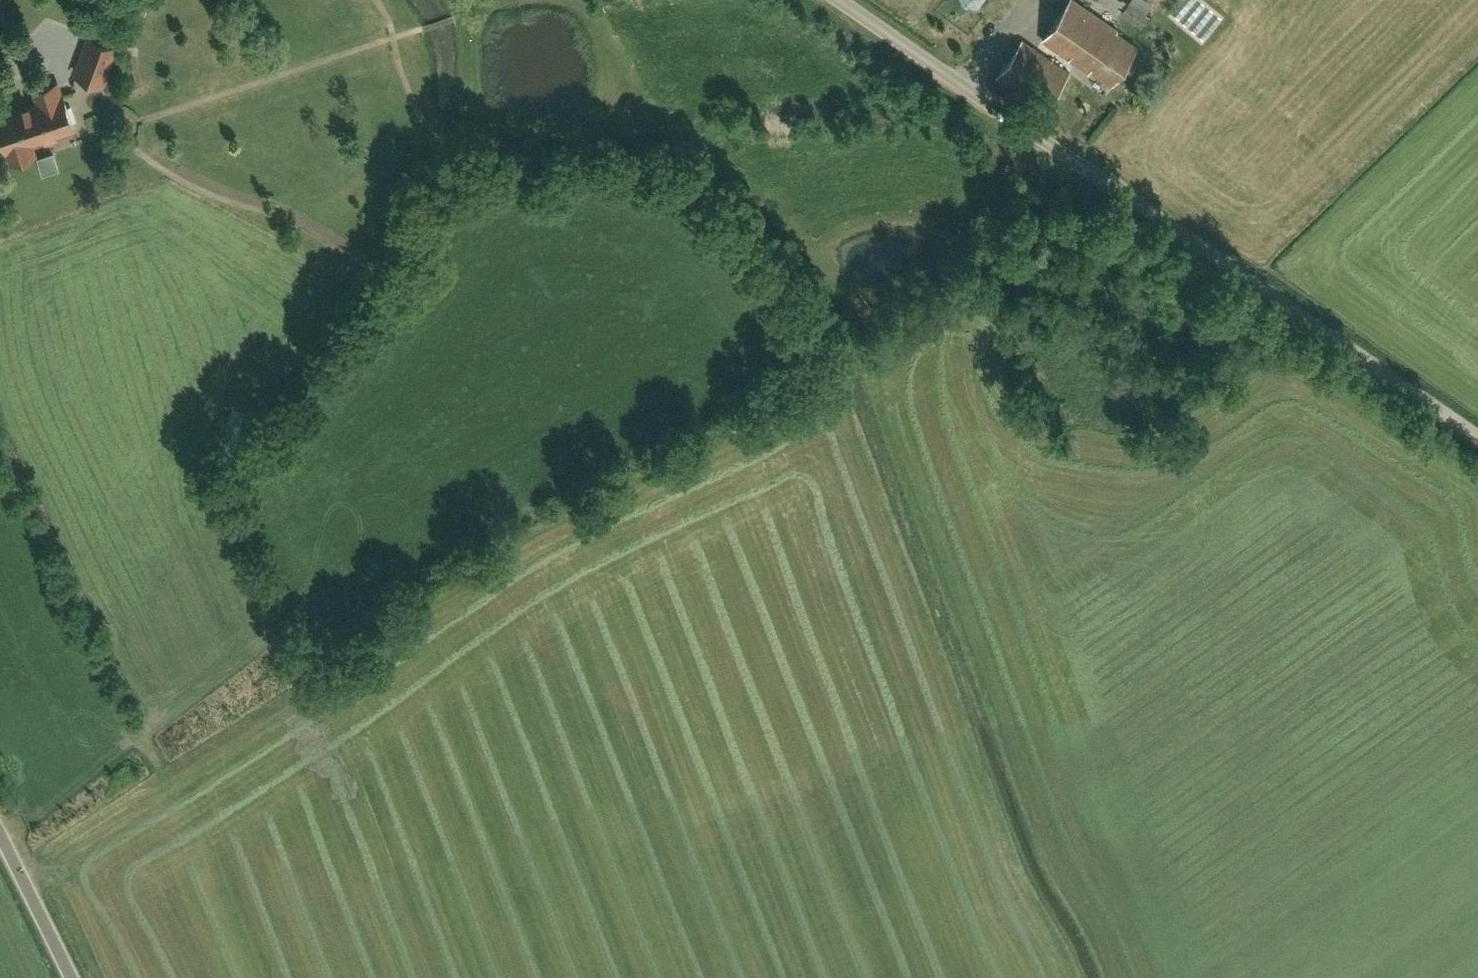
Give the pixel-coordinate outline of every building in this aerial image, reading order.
[(984,0),(959,0),(961,7),(977,10),(984,0)] [(1088,73),(1089,70),(1110,85),(1136,47),(1115,33),(1116,30),(1072,0),(1071,0),(1042,41),(1088,73)] [(1118,15),(1123,0),(1100,0),(1097,8),(1118,15)] [(1130,3),(1121,15),(1142,29),(1150,17),(1130,3)] [(102,84),(114,49),(89,40),(84,53),(77,75),(102,84)] [(1044,111),(1070,74),(1022,41),(996,78),(1044,111)] [(51,87),(35,92),(39,104),(28,107),(0,117),(0,125),(8,151),(30,144),(28,139),(48,132),(50,137),(71,130),(70,125),(73,124),(67,105),(63,106),(60,97),(55,99),(51,87)]
